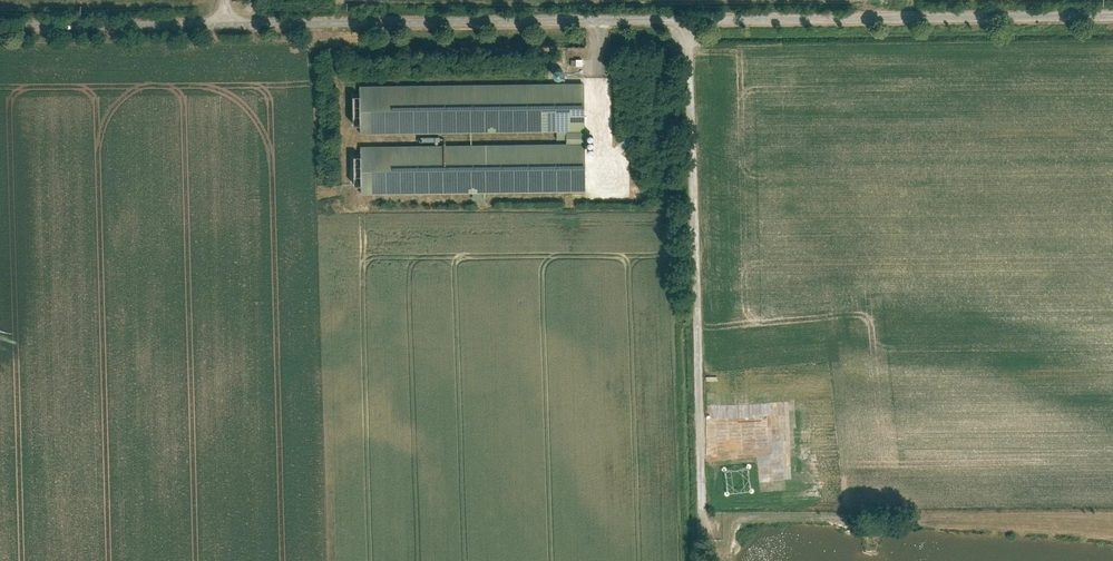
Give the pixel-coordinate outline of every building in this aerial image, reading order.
[(585,81),(357,85),(358,95),(351,95),(351,126),(359,126),(359,132),(558,128),(558,137),(568,137),(568,143),(358,147),(358,153),(351,154),(351,184),(360,183),(360,192),(587,188),(585,81)]
